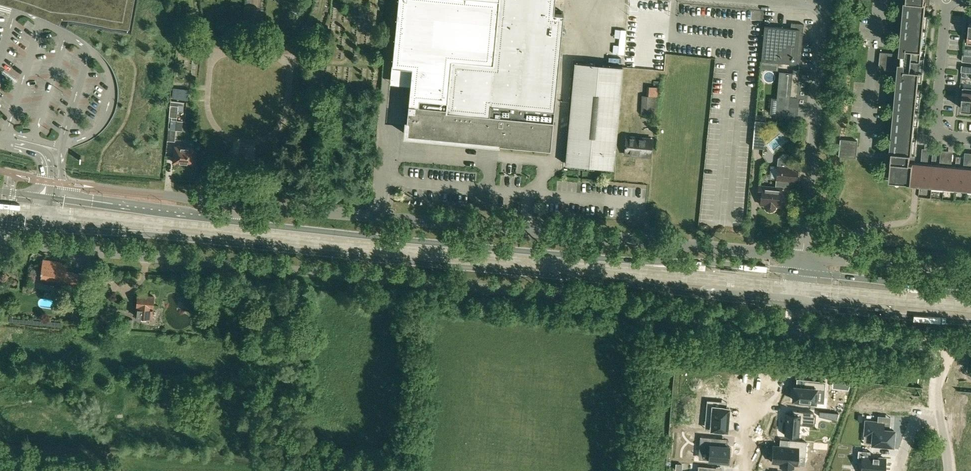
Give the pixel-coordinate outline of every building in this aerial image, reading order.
[(4,2),(13,4),(19,6),(24,8),(29,10),(34,12),(37,13),(38,14),(43,16),(45,17),(47,17),(47,18),(57,23),(59,23),(60,22),(62,18),(64,19),(129,31),(135,0),(4,0),(4,2)] [(392,63),(412,64),(410,84),(405,134),(479,141),(479,138),(491,139),(491,140),(491,141),(492,141),(492,142),(493,142),(494,142),(495,142),(496,142),(496,141),(497,141),(497,140),(500,140),(499,143),(550,148),(563,11),(553,11),(554,0),(398,0),(392,63)] [(917,96),(919,71),(923,72),(924,71),(920,70),(924,28),(927,29),(928,28),(924,27),(926,1),(912,0),(906,0),(906,2),(892,155),(891,162),(889,180),(913,182),(919,183),(921,163),(915,162),(916,153),(912,152),(916,110),(920,111),(920,109),(916,109),(917,96)] [(764,25),(761,60),(795,63),(796,55),(800,55),(803,24),(794,23),(793,28),(764,25)] [(880,51),(879,61),(879,69),(896,70),(897,53),(891,52),(880,51)] [(565,164),(584,166),(614,168),(623,66),(574,62),(565,164)] [(796,107),(799,69),(792,69),(792,74),(781,73),(777,114),(786,114),(787,103),(789,103),(789,107),(796,107)] [(174,87),(173,98),(188,100),(189,89),(174,87)] [(970,109),(970,88),(964,87),(961,108),(970,109)] [(169,120),(168,141),(176,141),(177,120),(169,120)] [(752,147),(764,148),(766,121),(755,120),(752,147)] [(840,139),(838,156),(855,157),(857,140),(848,140),(840,139)] [(173,162),(194,164),(195,148),(175,146),(173,162)] [(932,184),(934,164),(932,164),(921,163),(919,183),(932,184)] [(946,165),(936,164),(934,164),(932,184),(944,185),(946,165)] [(944,185),(956,186),(958,166),(956,166),(946,165),(944,185)] [(956,186),(968,187),(970,167),(960,166),(958,166),(956,186)] [(66,270),(65,270),(59,269),(60,261),(43,259),(41,272),(42,273),(41,277),(42,277),(57,280),(56,284),(78,287),(74,311),(82,312),(81,321),(72,321),(72,320),(71,320),(71,321),(81,322),(89,274),(90,270),(89,269),(89,274),(79,273),(65,271),(66,270)] [(146,293),(140,293),(138,292),(136,308),(137,308),(136,316),(152,318),(152,310),(153,310),(154,308),(153,308),(154,296),(145,295),(146,293)] [(99,316),(102,300),(92,298),(89,314),(99,316)] [(132,319),(125,318),(123,328),(121,328),(121,331),(130,332),(132,319)] [(795,387),(794,400),(805,401),(805,403),(818,404),(818,402),(819,390),(825,390),(826,382),(805,381),(804,387),(796,387),(795,387)] [(851,382),(840,381),(839,389),(848,390),(851,382)] [(705,420),(712,421),(711,429),(717,429),(716,431),(725,432),(725,430),(727,430),(728,422),(728,421),(728,417),(729,408),(727,408),(718,407),(719,401),(707,400),(705,420)] [(784,413),(782,434),(797,435),(798,427),(798,422),(812,423),(813,416),(814,416),(814,415),(812,414),(812,412),(791,410),(791,413),(784,413)] [(866,420),(865,432),(873,433),(872,443),(893,444),(893,439),(895,439),(896,431),(894,431),(894,429),(889,429),(880,428),(881,421),(878,421),(866,420)] [(700,436),(699,450),(707,451),(706,459),(728,461),(728,455),(731,455),(731,447),(729,447),(729,445),(726,445),(715,444),(716,437),(700,436)] [(773,445),(772,461),(781,462),(781,466),(793,467),(793,463),(797,463),(798,453),(805,454),(806,441),(790,440),(789,447),(779,446),(773,445)] [(857,456),(861,457),(860,470),(884,470),(885,458),(869,457),(870,451),(858,450),(857,456)]
